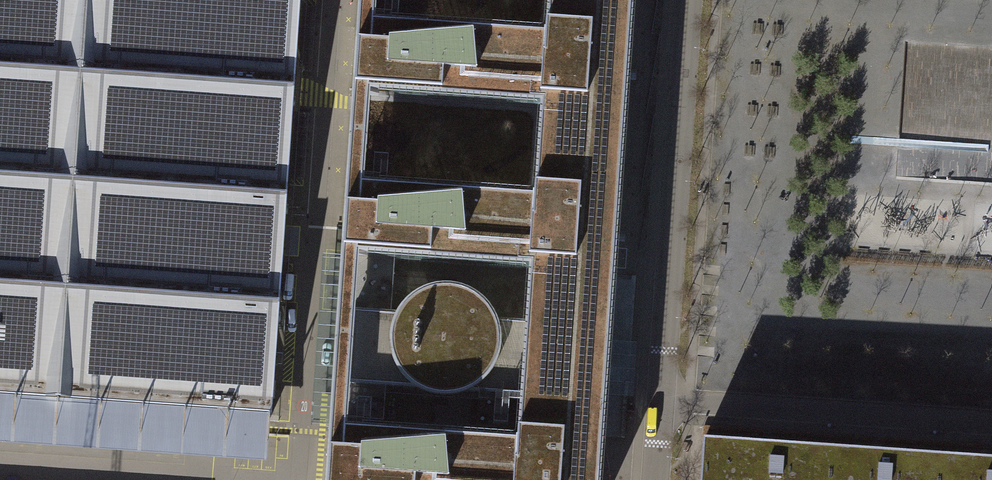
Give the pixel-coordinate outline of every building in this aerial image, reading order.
[(267,413),(295,0),(0,0),(0,395),(267,413)] [(359,21),(354,86),(345,209),(339,297),(337,333),(333,382),(331,423),(327,479),(602,479),(611,356),(625,156),(636,0),(551,0),(548,35),(375,22),(377,0),(360,0),(359,21)] [(311,6),(300,5),(297,71),(308,72),(311,6)] [(305,113),(293,112),(290,180),(301,180),(305,113)] [(0,395),(0,446),(263,465),(267,413),(0,395)] [(699,440),(696,479),(991,479),(991,460),(699,440)]
